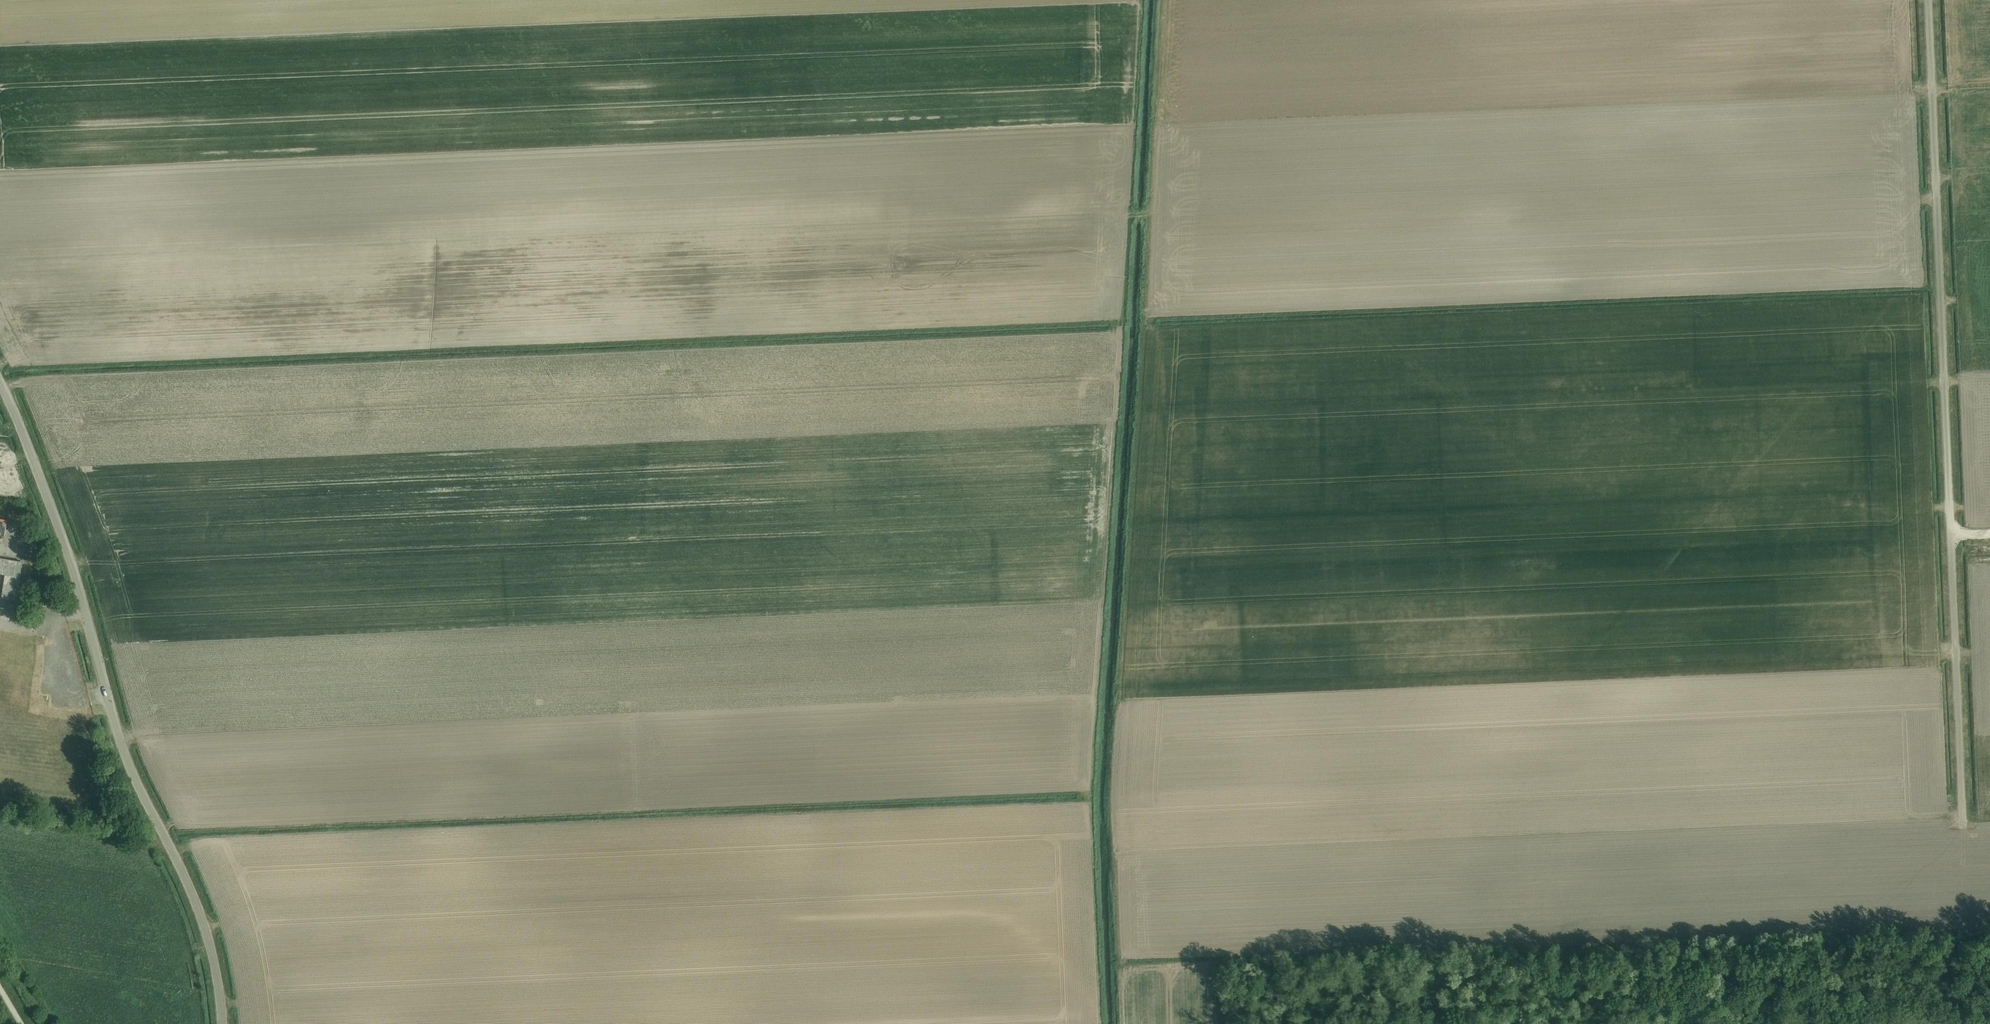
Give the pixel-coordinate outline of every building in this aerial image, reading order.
[(29,526),(25,528),(32,550),(37,548),(29,526)] [(5,575),(1,598),(16,601),(22,562),(0,559),(0,574),(5,575)]
